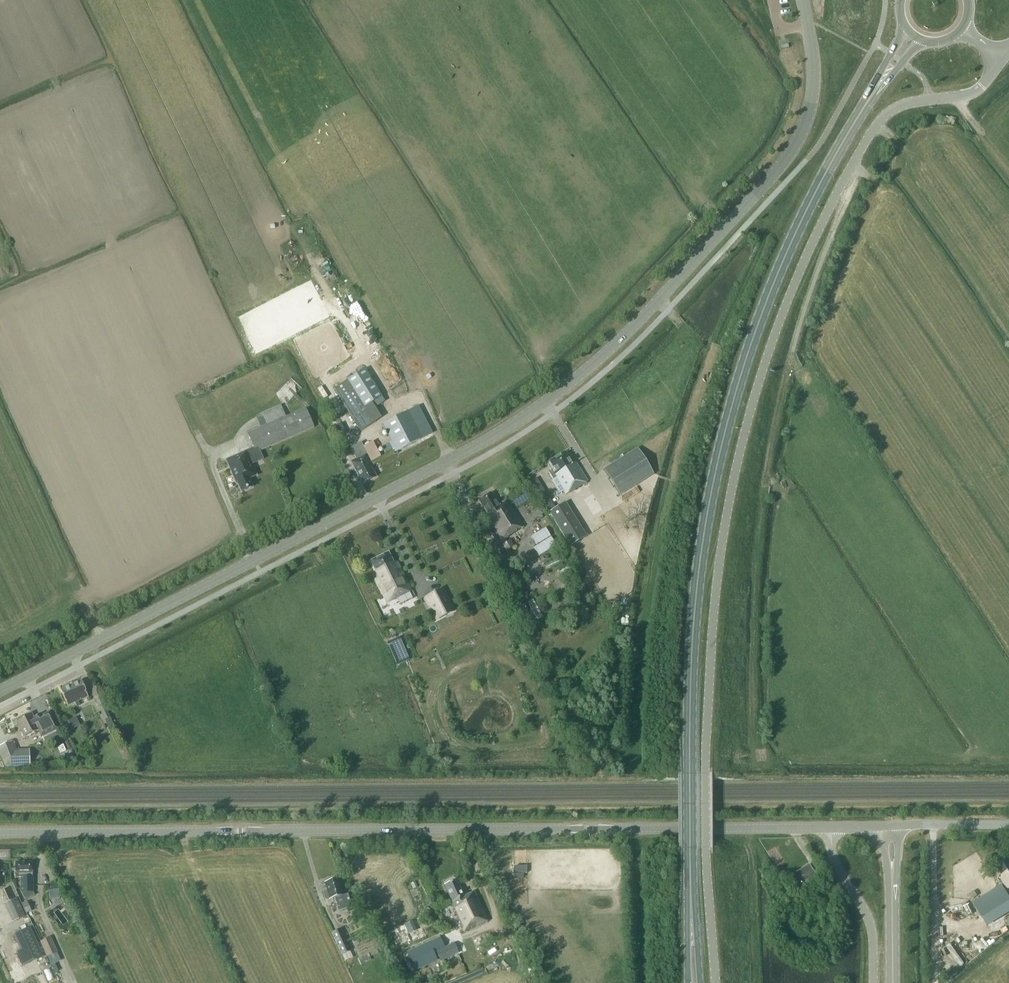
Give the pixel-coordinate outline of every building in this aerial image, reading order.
[(369,409),(384,400),(364,369),(334,388),(361,431),(377,421),(369,409)] [(418,406),(383,424),(397,451),(432,433),(418,406)] [(306,408),(247,433),(254,448),(256,452),(260,450),(314,427),(306,408)] [(344,423),(338,426),(343,435),(349,432),(344,423)] [(351,462),(362,483),(376,476),(371,467),(373,466),(361,443),(351,448),(357,459),(351,462)] [(235,456),(227,460),(237,483),(238,483),(242,491),(252,487),(249,478),(257,475),(252,464),(263,459),(260,450),(256,452),(254,448),(246,451),(235,456)] [(604,469),(620,495),(635,485),(654,474),(638,448),(604,469)] [(550,463),(548,464),(551,470),(548,472),(553,479),(555,478),(558,484),(555,486),(559,493),(563,491),(565,495),(574,489),(579,486),(588,481),(575,462),(572,464),(565,452),(549,462),(550,463)] [(487,514),(483,516),(491,528),(492,527),(501,541),(524,526),(507,499),(498,504),(491,493),(479,501),(487,514)] [(586,536),(565,502),(550,511),(571,546),(586,536)] [(551,538),(535,548),(540,556),(557,546),(551,538)] [(379,578),(376,579),(387,602),(411,590),(397,561),(393,563),(388,553),(371,561),(379,578)] [(567,555),(549,561),(551,570),(562,567),(560,561),(568,558),(567,555)] [(424,597),(436,621),(455,612),(454,610),(443,588),(424,597)] [(523,632),(531,628),(525,618),(518,622),(523,632)] [(392,640),(388,642),(397,665),(409,660),(399,637),(392,640)] [(77,706),(80,705),(78,701),(88,696),(86,691),(81,681),(61,690),(65,700),(66,700),(68,705),(75,702),(77,706)] [(104,720),(110,717),(100,695),(95,698),(104,720)] [(39,730),(42,735),(57,728),(49,712),(42,716),(41,713),(33,717),(31,713),(16,721),(24,737),(39,730)] [(74,728),(82,724),(79,716),(70,720),(74,728)] [(0,746),(0,752),(5,766),(29,766),(29,755),(17,755),(12,742),(0,746)] [(1000,876),(1006,886),(1008,888),(1008,860),(1008,858),(996,865),(1002,875),(1000,876)] [(33,862),(16,862),(16,871),(16,877),(21,877),(22,892),(33,891),(33,871),(33,862)] [(819,877),(810,864),(793,874),(802,888),(819,877)] [(527,867),(514,868),(514,877),(527,876),(527,867)] [(328,880),(329,881),(325,882),(327,890),(323,891),(326,900),(334,898),(338,911),(352,907),(348,894),(342,895),(337,878),(328,880)] [(451,902),(464,931),(487,921),(474,891),(464,896),(456,880),(445,885),(452,901),(451,902)] [(48,885),(50,896),(60,894),(58,883),(48,885)] [(973,900),(986,921),(1008,906),(1008,898),(1000,884),(973,900)] [(28,899),(23,902),(28,911),(33,909),(28,899)] [(19,903),(8,908),(14,921),(25,916),(19,903)] [(985,922),(991,930),(1008,919),(1008,906),(985,922)] [(61,907),(56,911),(64,924),(69,921),(61,907)] [(366,928),(356,908),(348,912),(353,921),(356,919),(362,930),(366,928)] [(391,929),(399,949),(427,937),(418,916),(391,929)] [(29,963),(43,956),(30,927),(13,935),(20,949),(17,950),(23,965),(29,963)] [(342,955),(351,951),(341,929),(332,933),(342,955)] [(410,973),(438,960),(438,961),(440,960),(441,961),(459,953),(455,943),(455,942),(450,932),(429,941),(402,954),(410,973)] [(59,950),(52,934),(41,938),(52,963),(62,959),(58,950),(59,950)] [(361,958),(363,963),(372,959),(369,954),(361,958)] [(957,975),(953,971),(943,981),(944,982),(949,982),(957,975)]
